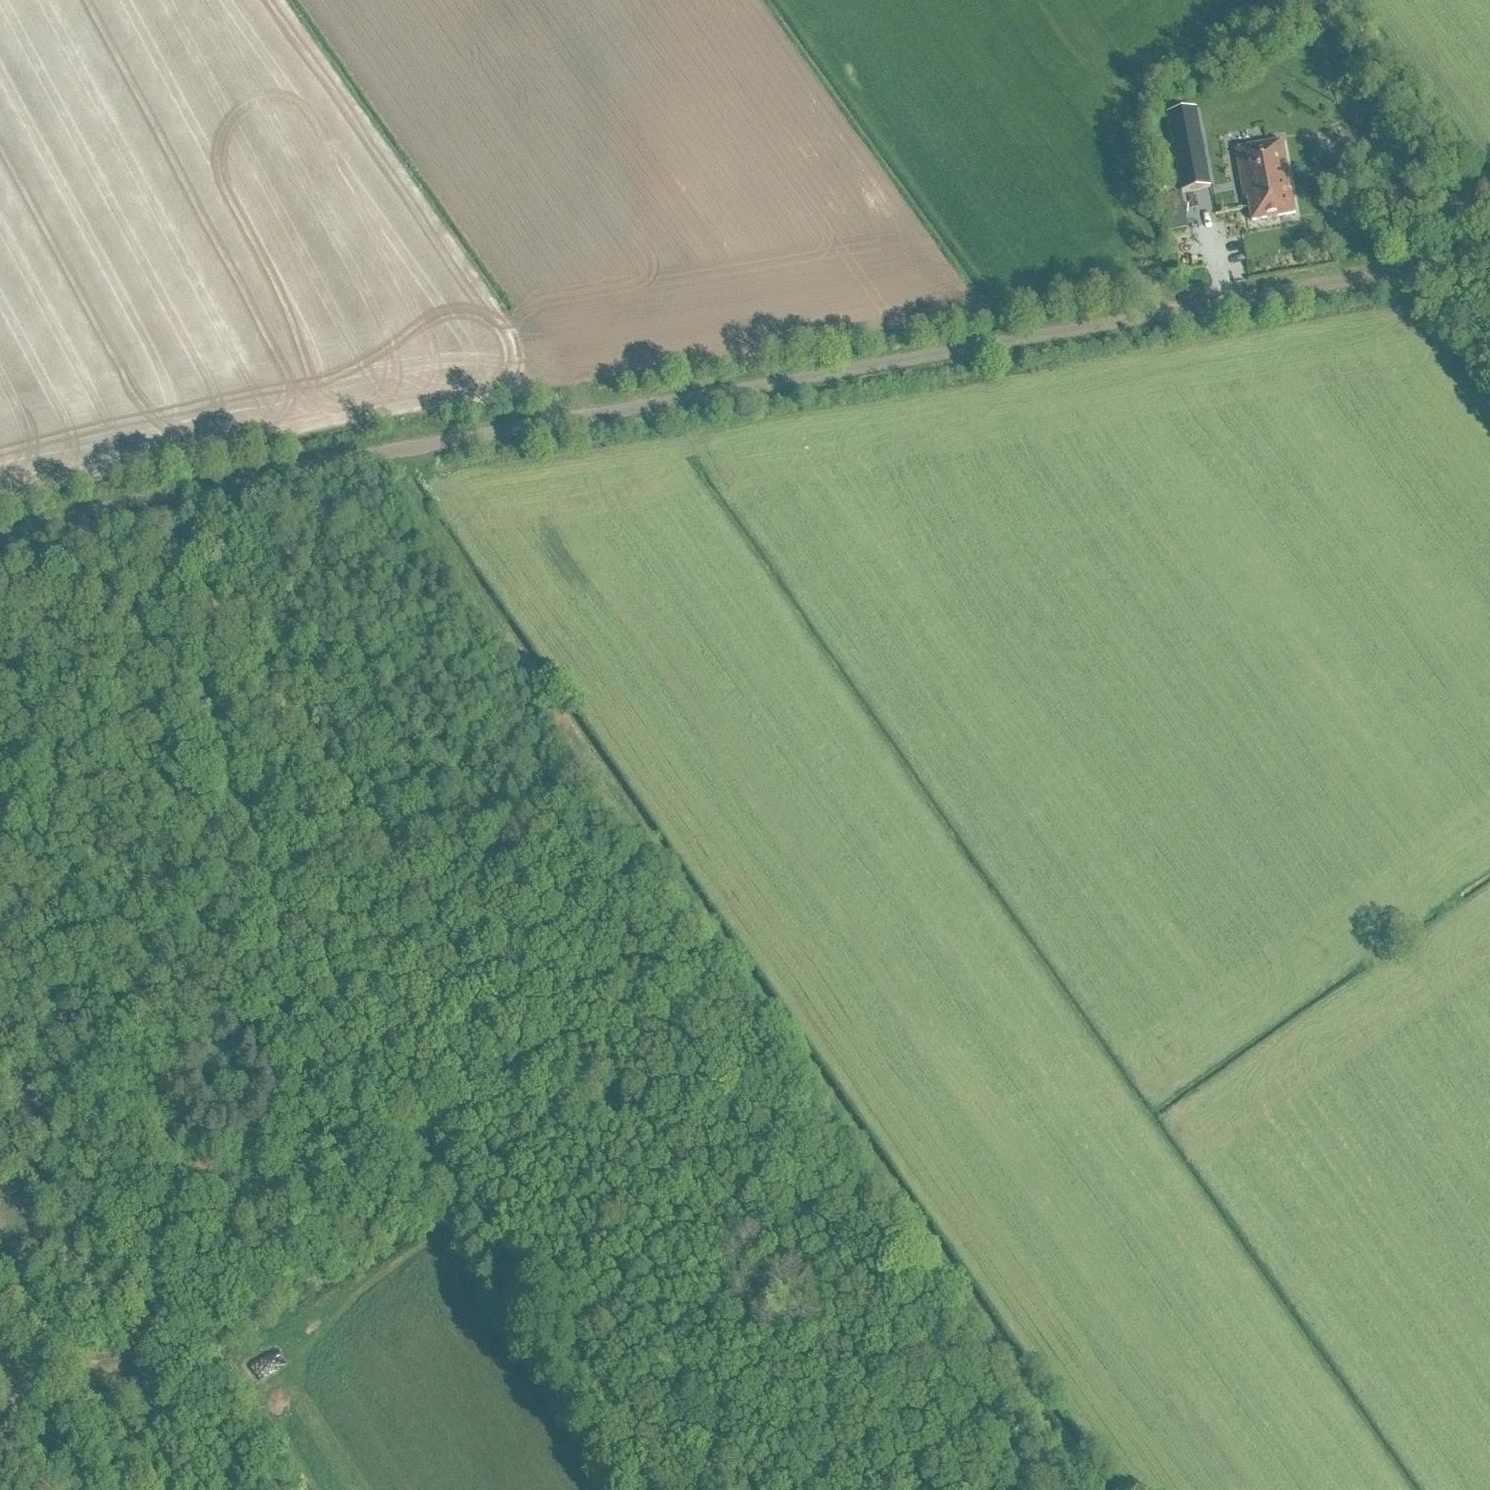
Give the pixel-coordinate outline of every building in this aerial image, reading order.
[(1194,96),(1167,101),(1177,164),(1205,159),(1194,96)] [(1295,214),(1282,142),(1236,150),(1244,200),(1248,199),(1252,222),(1295,214)] [(1166,214),(1184,211),(1181,194),(1163,198),(1166,214)]
